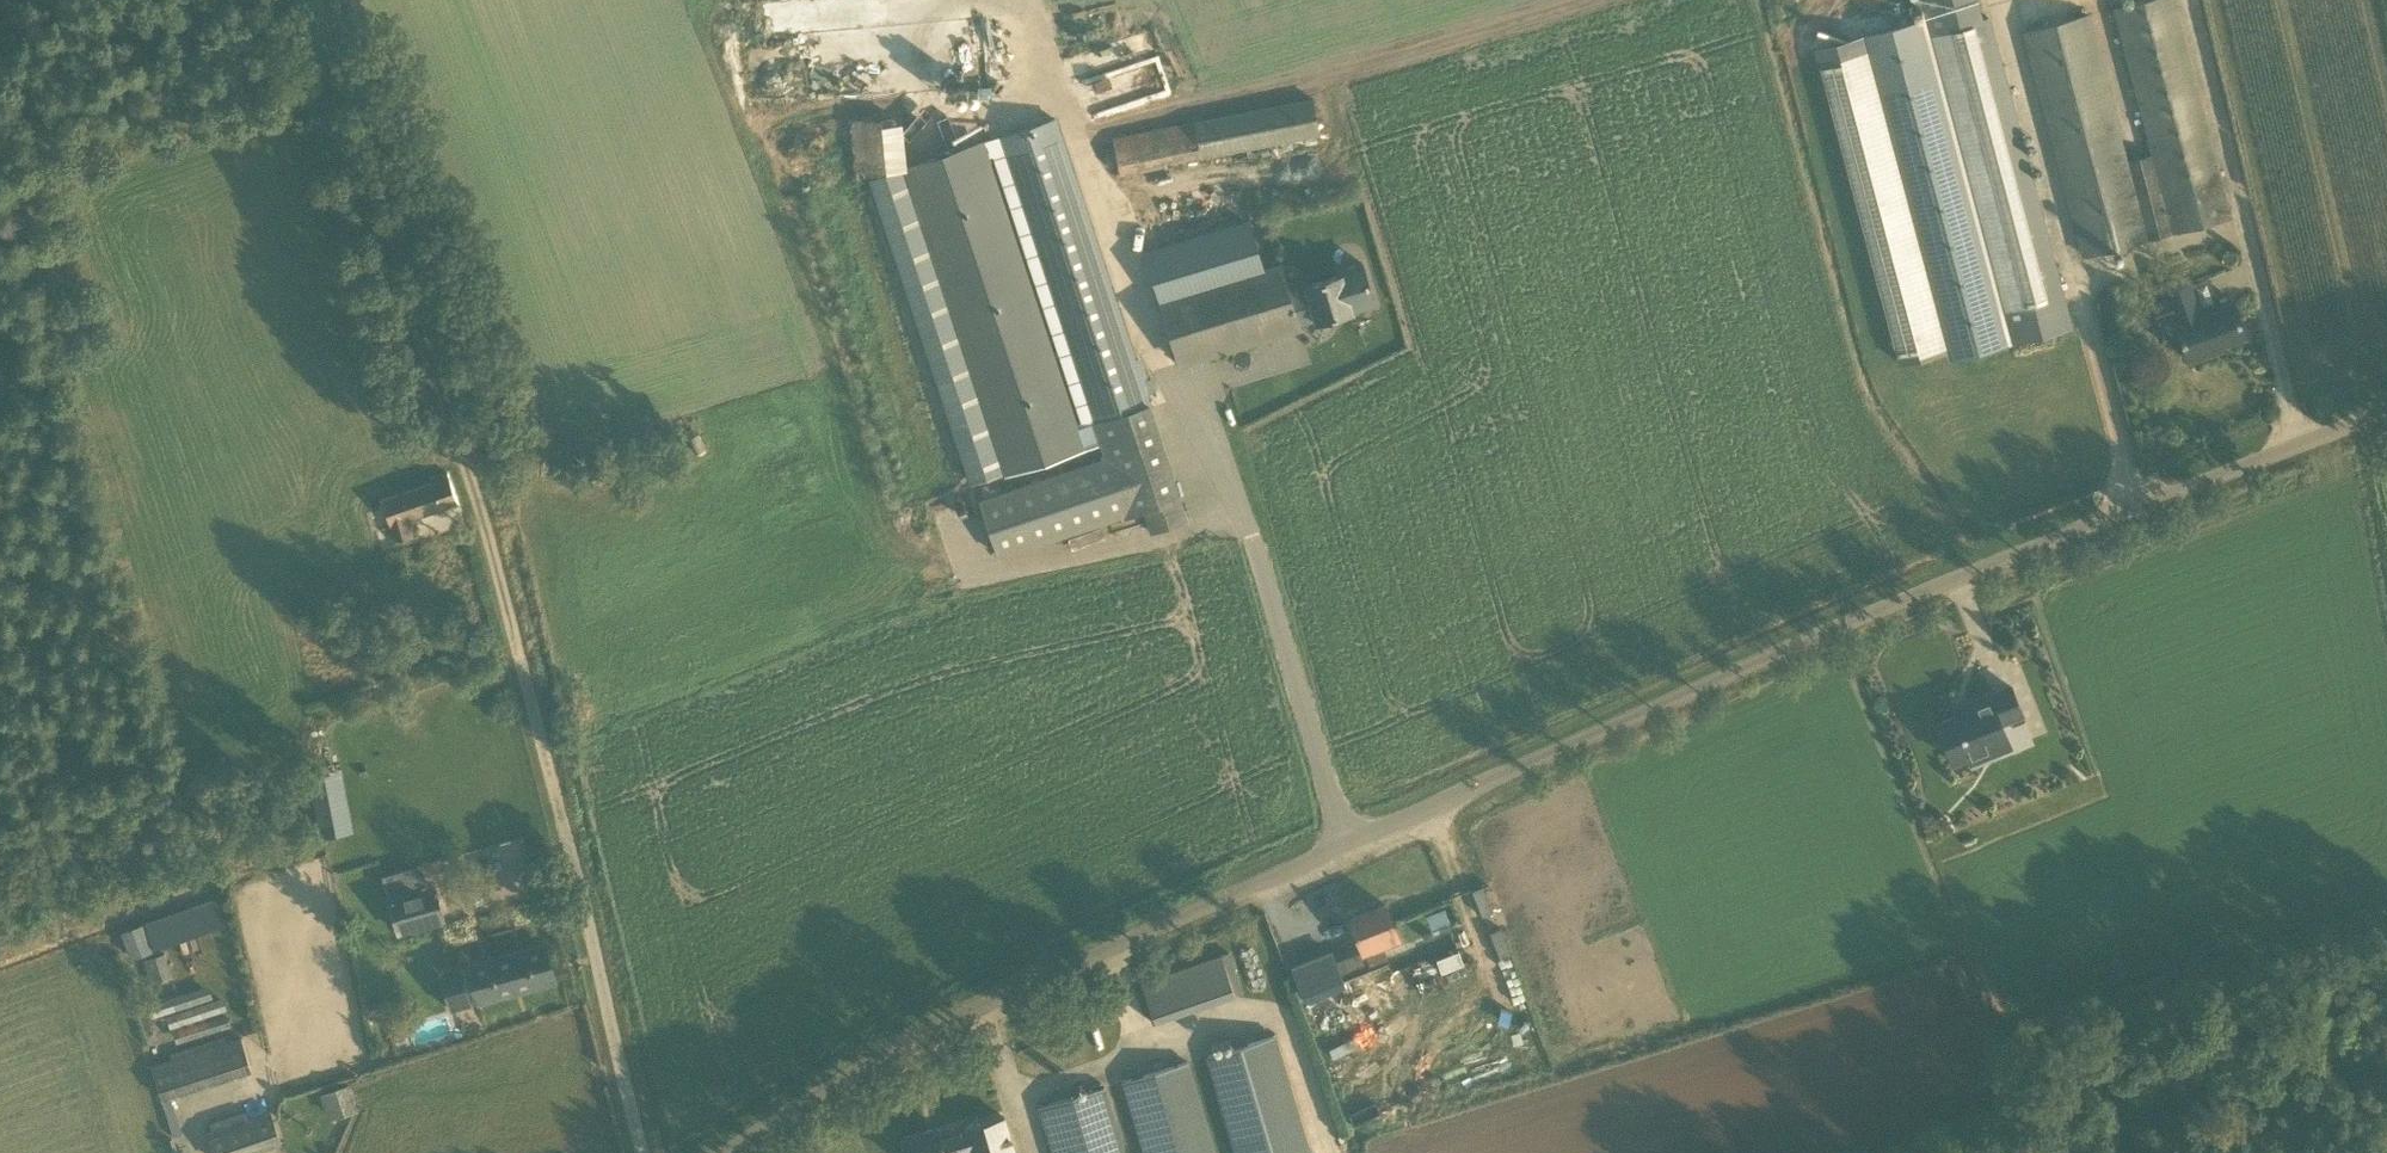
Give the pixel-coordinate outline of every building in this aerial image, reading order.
[(1931,34),(1937,57),(1936,57),(2008,323),(2068,307),(1996,41),(1994,42),(1988,18),(1986,19),(1981,0),(1922,0),(1931,34)] [(2153,154),(2174,233),(2232,217),(2172,0),(2155,0),(2114,11),(2153,154)] [(2085,257),(2148,239),(2126,161),(2086,17),(2023,35),(2085,257)] [(1154,83),(1101,92),(1105,117),(1158,108),(1154,83)] [(1195,123),(1137,136),(1113,141),(1120,173),(1143,168),(1320,134),(1313,98),(1195,120),(1195,123)] [(983,140),(908,165),(903,114),(852,118),(861,218),(912,214),(911,194),(1004,475),(1086,448),(1102,444),(1106,457),(1035,481),(981,499),(1001,555),(1125,513),(1143,508),(1151,531),(1188,519),(1087,215),(1056,118),(1034,127),(1011,134),(1001,139),(1030,228),(1038,250),(1095,422),(1079,427),(983,140)] [(1249,222),(1147,253),(1162,303),(1264,272),(1249,222)] [(1162,303),(1180,362),(1299,327),(1298,323),(1316,317),(1318,321),(1353,311),(1352,308),(1376,302),(1364,263),(1341,269),(1342,274),(1306,285),(1308,288),(1288,294),(1279,268),(1162,303)] [(2200,310),(2191,283),(2167,292),(2177,319),(2175,320),(2190,361),(2212,353),(2210,349),(2246,336),(2232,299),(2200,310)] [(397,541),(415,535),(410,521),(459,503),(448,473),(433,478),(435,484),(383,502),(397,541)] [(1986,758),(2011,747),(2002,724),(2022,715),(2010,686),(1967,703),(1970,710),(1937,723),(1953,763),(1985,750),(1986,758)] [(324,774),(311,777),(323,836),(353,830),(345,793),(329,796),(324,774)] [(399,934),(445,920),(435,886),(389,899),(399,934)] [(1349,976),(1389,960),(1382,942),(1399,936),(1385,904),(1351,917),(1364,950),(1335,961),(1331,952),(1292,968),(1305,1001),(1351,982),(1349,976)] [(478,1002),(557,980),(546,944),(523,950),(468,966),(472,979),(478,1002)] [(173,976),(165,952),(142,960),(150,983),(173,976)] [(1156,1023),(1236,996),(1222,955),(1142,983),(1156,1023)] [(154,1017),(213,997),(209,986),(150,1005),(154,1017)] [(172,1027),(228,1009),(224,997),(159,1018),(163,1029),(171,1026),(172,1027)] [(177,1043),(232,1025),(228,1014),(174,1031),(177,1043)] [(412,1042),(452,1033),(447,1014),(408,1024),(412,1042)] [(225,1036),(171,1053),(173,1059),(152,1066),(162,1099),(232,1075),(234,1079),(253,1073),(242,1036),(227,1041),(225,1036)] [(1274,1036),(1208,1056),(1237,1152),(1309,1152),(1274,1036)] [(1188,1062),(1123,1081),(1145,1152),(1215,1152),(1188,1062)] [(346,1084),(316,1093),(324,1119),(354,1110),(346,1084)] [(1112,1110),(1105,1087),(1041,1106),(1055,1152),(1125,1152),(1112,1110)] [(214,1152),(246,1152),(279,1142),(268,1111),(249,1118),(246,1111),(211,1123),(213,1129),(207,1132),(214,1152)] [(1004,1117),(963,1129),(964,1133),(942,1140),(938,1126),(902,1137),(906,1152),(963,1152),(968,1152),(1015,1152),(1004,1117)]
